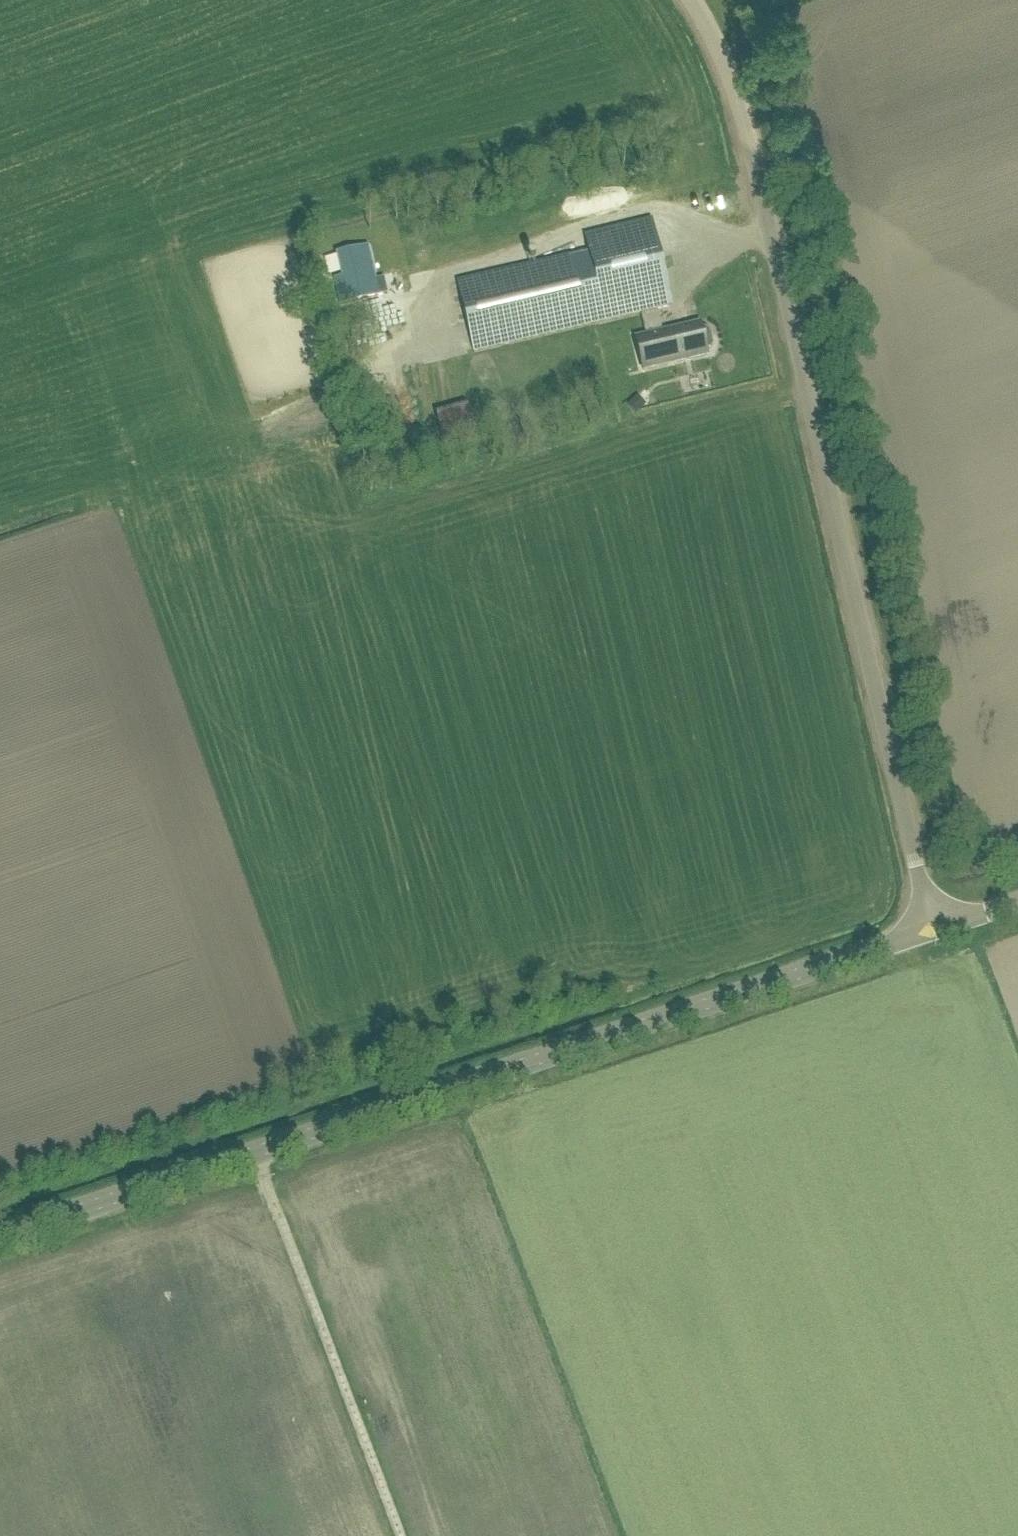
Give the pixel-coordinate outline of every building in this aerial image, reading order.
[(672,308),(651,220),(569,240),(572,255),(457,283),(474,354),(640,315),(646,337),(635,340),(642,371),(707,356),(706,349),(710,349),(712,345),(708,332),(705,329),(701,330),(700,324),(663,333),(657,311),(672,308)] [(476,441),(466,406),(436,414),(445,449),(476,441)]
